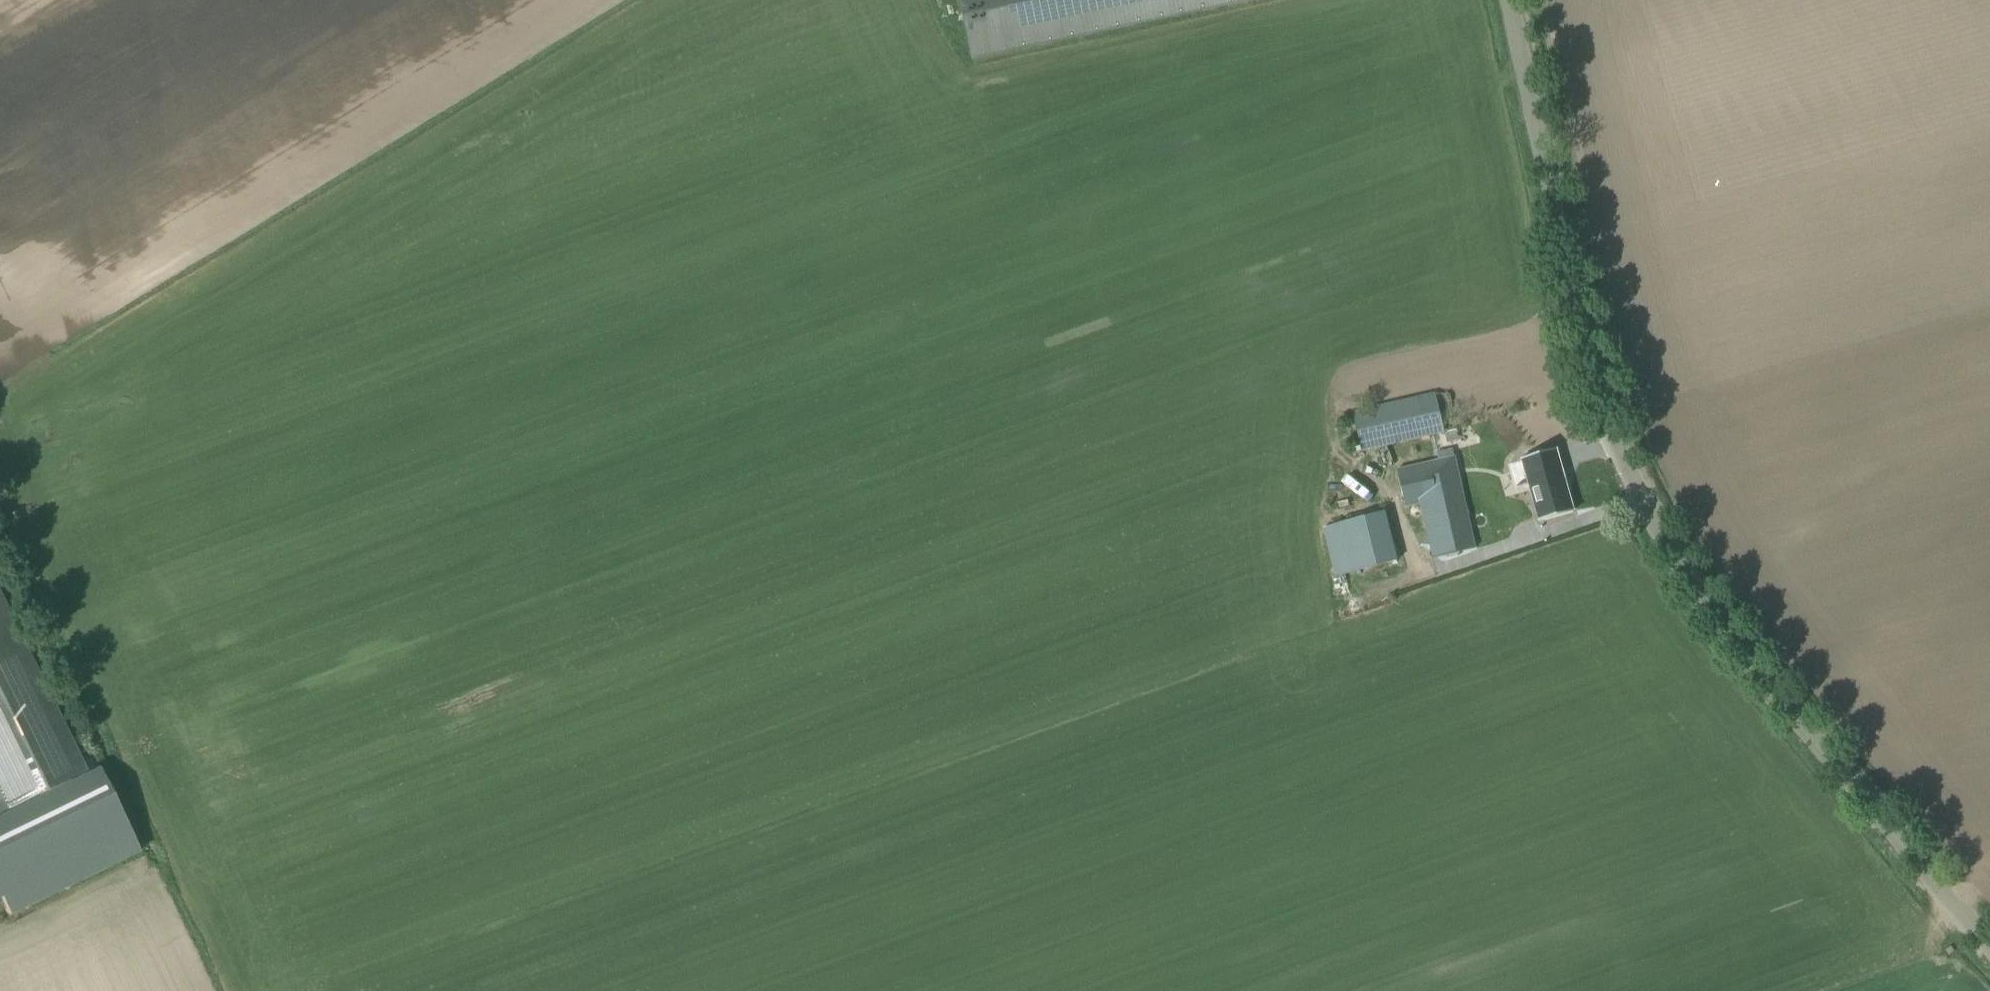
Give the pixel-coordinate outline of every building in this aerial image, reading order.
[(972,59),(1249,0),(959,0),(972,59)] [(1436,393),(1354,411),(1362,450),(1445,432),(1436,393)] [(1557,447),(1522,455),(1536,519),(1571,511),(1557,447)] [(1476,548),(1464,492),(1456,455),(1441,458),(1398,468),(1406,507),(1421,504),(1433,558),(1476,548)] [(1385,510),(1322,527),(1336,577),(1399,560),(1385,510)] [(8,810),(88,772),(0,590),(0,794),(8,810)]
